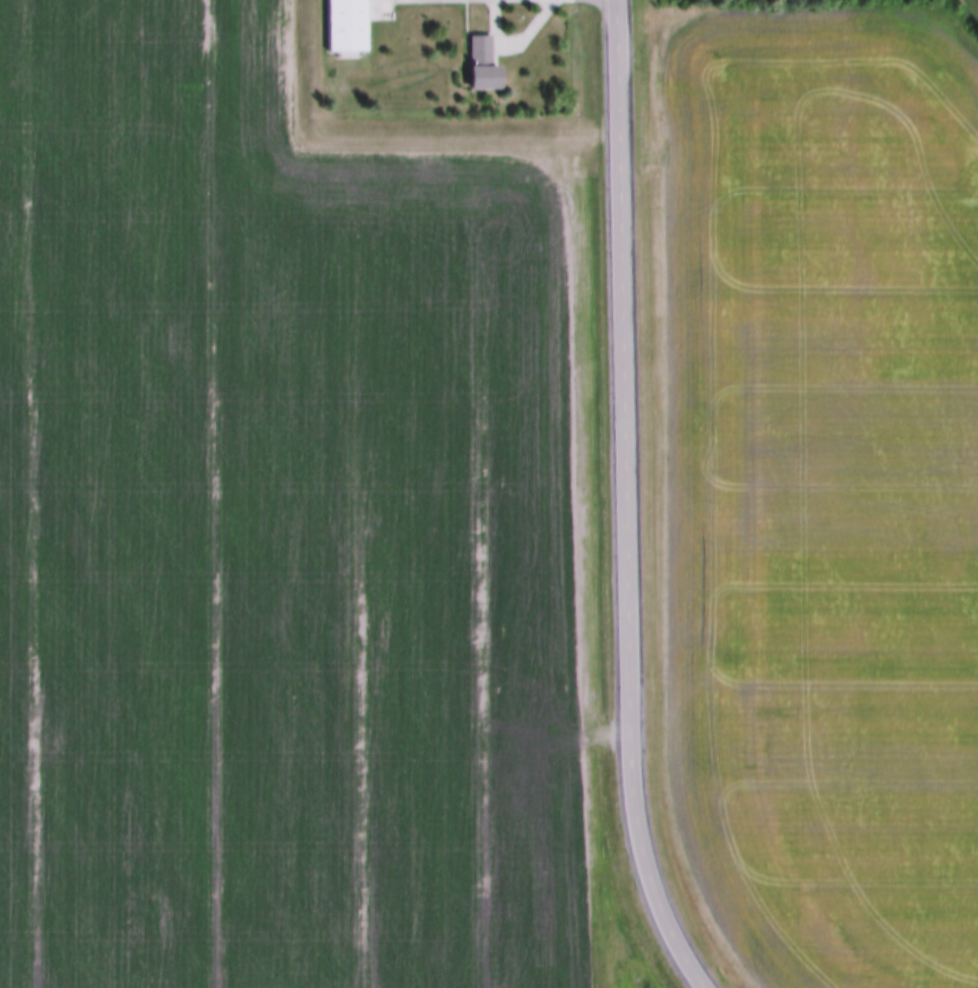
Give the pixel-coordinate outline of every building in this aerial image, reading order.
[(324,49),(323,0),(362,0),(362,48),(324,49)] [(466,34),(488,33),(488,64),(496,64),(496,86),(466,87),(465,64),(467,64),(466,34)]
